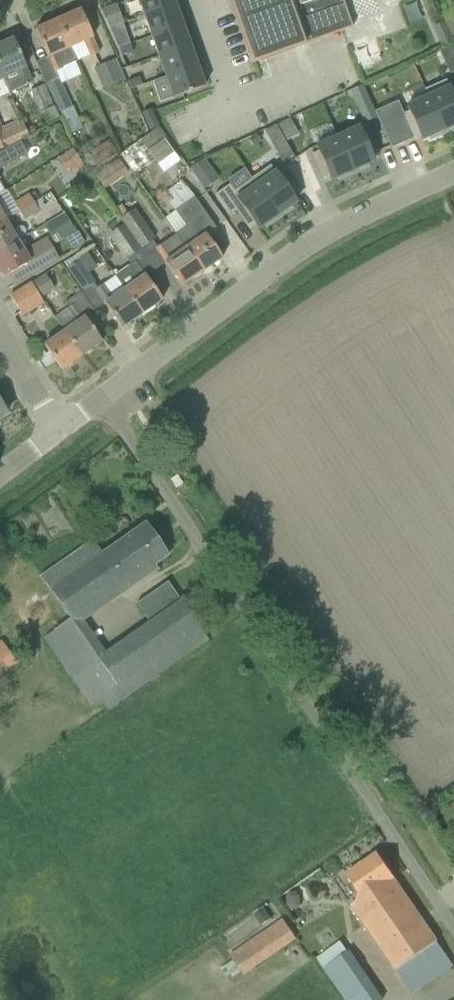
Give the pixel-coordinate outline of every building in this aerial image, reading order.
[(144,17),(175,6),(173,0),(138,0),(144,17)] [(352,28),(342,0),(229,0),(252,64),(305,46),(305,45),(352,28)] [(182,26),(175,6),(144,17),(151,38),(182,26)] [(450,40),(453,39),(453,11),(453,9),(440,15),(443,24),(450,40)] [(58,21),(70,49),(84,43),(90,58),(99,54),(80,11),(58,21)] [(76,63),(70,49),(58,21),(35,31),(54,74),(63,70),(63,69),(76,63)] [(123,24),(109,29),(114,39),(126,35),(123,24)] [(451,43),(450,40),(443,24),(433,28),(441,47),(451,43)] [(182,26),(151,38),(158,58),(190,47),(182,26)] [(0,46),(0,72),(4,80),(9,93),(32,83),(13,41),(0,46)] [(133,53),(130,45),(119,49),(122,57),(133,53)] [(158,58),(166,78),(197,67),(190,47),(158,58)] [(103,90),(124,81),(115,60),(94,70),(103,90)] [(204,88),(197,67),(166,78),(173,99),(204,88)] [(139,78),(128,82),(131,90),(142,86),(139,78)] [(72,108),(59,79),(46,85),(59,114),(72,108)] [(428,98),(428,97),(446,137),(449,135),(453,132),(453,92),(452,93),(446,81),(425,91),(428,98)] [(160,103),(172,99),(167,84),(155,88),(160,103)] [(59,120),(43,86),(30,93),(46,125),(59,120)] [(360,107),(370,102),(363,86),(362,86),(353,90),(360,107)] [(442,138),(446,137),(428,97),(428,98),(407,107),(409,112),(402,115),(413,140),(420,137),(422,141),(429,138),(431,143),(442,138)] [(143,117),(148,128),(156,125),(152,114),(143,117)] [(278,127),(287,142),(298,135),(289,120),(278,127)] [(272,146),(283,139),(275,126),(264,132),(272,146)] [(9,149),(4,138),(0,129),(0,154),(9,149)] [(361,134),(358,129),(337,138),(354,176),(358,175),(357,173),(368,168),(367,166),(374,163),(372,158),(377,156),(378,156),(379,156),(367,130),(366,131),(367,131),(361,134)] [(141,142),(155,161),(171,149),(157,130),(141,142)] [(330,177),(332,182),(338,178),(339,181),(351,176),(351,177),(354,176),(337,138),(316,148),(318,152),(313,155),(312,155),(311,155),(323,180),(330,177)] [(118,155),(108,141),(91,153),(100,167),(118,155)] [(3,170),(22,158),(27,155),(21,143),(9,149),(0,154),(0,165),(1,167),(3,170)] [(83,168),(73,150),(57,162),(65,173),(69,170),(72,175),(83,168)] [(99,173),(106,186),(128,174),(120,161),(99,173)] [(200,182),(213,173),(204,161),(191,170),(200,182)] [(251,179),(279,220),(282,218),(282,217),(292,210),(290,207),(296,203),(293,199),(298,196),(300,196),(282,169),(281,170),(276,174),(270,166),(251,179)] [(250,230),(250,229),(255,226),(258,230),(263,226),(265,229),(276,221),(276,222),(279,220),(251,179),(234,191),(230,185),(215,196),(228,216),(236,211),(249,231),(250,230)] [(222,259),(206,236),(215,230),(194,199),(182,182),(168,192),(180,207),(174,211),(187,228),(176,236),(202,273),(222,259)] [(19,213),(33,204),(33,203),(29,196),(28,196),(14,204),(19,213)] [(19,213),(24,222),(39,213),(33,204),(19,213)] [(120,221),(128,215),(121,206),(115,210),(114,211),(119,219),(120,221)] [(128,215),(120,221),(141,250),(155,241),(135,211),(128,215)] [(76,233),(64,214),(44,226),(55,245),(64,240),(76,233)] [(141,250),(120,221),(119,219),(108,227),(112,233),(108,236),(125,262),(141,250)] [(0,224),(0,252),(17,242),(5,221),(0,224)] [(155,249),(182,288),(202,273),(176,236),(163,244),(155,249)] [(23,252),(17,242),(0,252),(0,271),(4,278),(29,264),(35,274),(59,260),(47,239),(23,252)] [(68,269),(82,291),(94,283),(79,262),(68,269)] [(115,277),(142,315),(162,301),(135,263),(115,277)] [(32,285),(41,299),(55,289),(45,276),(32,285)] [(94,291),(121,329),(142,315),(115,277),(124,290),(112,299),(102,285),(94,291)] [(42,302),(30,284),(10,297),(22,317),(35,310),(44,304),(42,302)] [(64,332),(81,357),(102,343),(75,305),(67,310),(76,324),(64,332)] [(64,332),(44,346),(61,371),(81,357),(64,332)] [(146,438),(151,445),(162,437),(158,431),(146,438)] [(40,577),(70,620),(72,623),(168,557),(145,524),(102,554),(93,541),(40,577)] [(124,699),(125,700),(209,642),(168,583),(136,605),(149,624),(105,654),(96,661),(71,678),(91,707),(101,700),(108,711),(124,699)] [(2,643),(0,644),(0,674),(16,663),(2,643)] [(412,993),(453,965),(437,942),(438,942),(435,938),(394,878),(378,854),(347,875),(363,898),(352,906),(396,971),(396,970),(412,993)] [(230,956),(243,974),(296,938),(283,920),(230,956)] [(318,959),(325,968),(348,952),(341,943),(318,959)]
